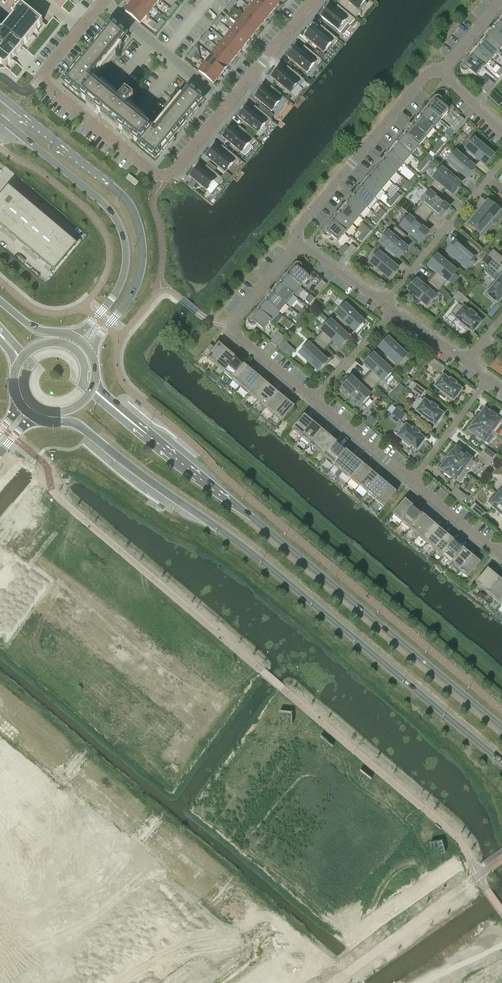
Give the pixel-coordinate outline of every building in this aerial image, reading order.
[(132,3),(147,15),(153,8),(144,0),(134,0),(132,3)] [(251,8),(265,20),(272,12),(257,0),(251,8)] [(272,12),(279,4),(274,0),(257,0),(272,12)] [(339,4),(355,18),(360,11),(359,10),(366,1),(365,0),(342,0),(339,4)] [(147,15),(132,3),(125,12),(140,24),(147,15)] [(329,7),(321,17),(340,33),(348,24),(350,25),(354,20),(337,6),(333,11),(329,7)] [(3,66),(4,66),(4,67),(5,67),(6,67),(6,66),(7,66),(16,54),(42,22),(25,8),(2,35),(0,33),(0,64),(3,66)] [(251,8),(244,16),(259,28),(265,20),(251,8)] [(244,16),(238,24),(252,36),(259,28),(244,16)] [(491,30),(501,40),(501,24),(498,21),(491,30)] [(118,125),(116,126),(139,145),(138,145),(155,159),(204,100),(186,85),(152,127),(131,109),(129,111),(126,108),(139,93),(131,86),(118,102),(115,99),(117,97),(95,80),(129,38),(111,24),(63,83),(80,97),(103,115),(104,113),(118,125)] [(238,24),(231,32),(246,44),(252,36),(238,24)] [(312,27),(304,37),(324,53),(331,44),(333,45),(337,40),(321,26),(317,31),(312,27)] [(484,39),(498,51),(501,47),(501,40),(491,30),(484,39)] [(231,32),(225,40),(239,52),(246,44),(231,32)] [(484,39),(476,48),(491,60),(498,51),(484,39)] [(225,40),(218,48),(233,60),(239,52),(225,40)] [(295,47),(287,57),(307,73),(314,64),(316,65),(321,60),(304,46),(300,51),(295,47)] [(218,48),(212,55),(226,68),(233,60),(218,48)] [(484,68),(491,60),(476,48),(469,56),(484,68)] [(212,55),(205,63),(220,75),(221,75),(226,68),(212,55)] [(469,56),(461,66),(460,67),(460,68),(460,69),(460,70),(461,71),(462,72),(463,73),(464,73),(465,73),(466,73),(467,72),(468,71),(476,78),(484,68),(469,56)] [(220,75),(205,63),(198,72),(213,84),(220,75)] [(269,78),(269,79),(288,94),(295,85),(298,87),(302,81),(285,67),(281,72),(277,69),(274,73),(272,72),(268,77),(269,78)] [(486,93),(494,84),(489,80),(481,89),(486,93)] [(262,88),(254,98),(272,112),(280,102),(277,99),(281,94),(271,86),(267,91),(262,88)] [(489,97),(498,106),(501,102),(501,100),(494,92),(489,97)] [(448,111),(441,104),(441,103),(442,102),(442,101),(441,100),(441,99),(440,98),(439,97),(438,97),(437,97),(436,97),(435,97),(434,98),(426,108),(440,120),(448,111)] [(246,107),(238,118),(258,134),(265,125),(267,126),(271,120),(254,106),(250,111),(246,107)] [(426,108),(419,116),(433,128),(440,120),(426,108)] [(419,116),(411,125),(426,138),(433,128),(419,116)] [(456,129),(464,120),(459,116),(451,125),(456,129)] [(419,146),(426,138),(411,125),(404,134),(419,146)] [(230,128),(222,137),(241,153),(248,145),(250,146),(255,140),(248,134),(244,139),(230,128)] [(445,134),(449,138),(454,132),(450,128),(445,134)] [(404,134),(396,143),(411,155),(419,146),(404,134)] [(435,146),(439,149),(444,143),(440,140),(435,146)] [(461,158),(471,166),(477,159),(484,165),(492,156),(474,141),(473,143),(471,140),(465,147),(468,149),(467,150),(467,151),(461,158)] [(396,143),(389,151),(404,163),(411,155),(396,143)] [(439,149),(435,146),(430,151),(434,155),(439,149)] [(214,147),(206,157),(225,173),(233,164),(232,162),(236,158),(226,149),(222,154),(214,147)] [(389,151),(382,160),(396,173),(404,163),(389,151)] [(471,166),(461,158),(456,154),(442,170),(452,179),(459,172),(466,178),(474,169),(471,166)] [(420,163),(425,167),(429,161),(425,157),(420,163)] [(382,160),(375,169),(389,181),(396,173),(382,160)] [(425,167),(420,163),(416,169),(420,173),(425,167)] [(197,168),(189,177),(207,191),(214,182),(216,183),(221,178),(206,166),(202,171),(197,168)] [(375,169),(367,178),(382,190),(389,181),(375,169)] [(452,179),(442,170),(428,187),(438,196),(445,188),(452,194),(460,185),(452,179)] [(126,178),(135,186),(138,182),(134,179),(132,177),(129,174),(126,178)] [(408,183),(412,186),(417,180),(413,177),(408,183)] [(375,198),(382,190),(367,178),(360,186),(375,198)] [(412,186),(408,183),(403,188),(407,192),(412,186)] [(367,208),(375,198),(360,186),(352,195),(367,208)] [(0,198),(0,227),(54,272),(77,245),(20,198),(8,188),(0,198)] [(391,198),(395,202),(400,196),(396,192),(391,198)] [(416,211),(426,220),(433,212),(440,218),(448,209),(430,194),(422,203),(423,204),(416,211)] [(360,216),(367,208),(352,195),(346,204),(360,216)] [(395,202),(391,198),(386,204),(391,207),(395,202)] [(398,204),(411,213),(415,207),(403,198),(398,204)] [(501,210),(501,207),(495,201),(491,206),(486,202),(468,224),(481,235),(501,210)] [(352,225),(360,216),(346,204),(338,213),(352,225)] [(377,216),(381,219),(386,213),(381,210),(377,216)] [(426,220),(416,211),(410,219),(409,219),(402,228),(419,243),(427,233),(420,227),(426,220)] [(345,233),(352,225),(338,213),(331,221),(345,233)] [(381,219),(377,216),(372,221),(376,225),(381,219)] [(331,221),(323,231),(322,231),(322,232),(322,233),(322,234),(322,235),(323,236),(323,237),(324,237),(325,238),(326,238),(327,238),(328,238),(329,237),(330,236),(337,243),(345,233),(331,221)] [(362,233),(366,237),(371,231),(367,227),(362,233)] [(386,248),(396,256),(398,259),(406,249),(399,243),(405,235),(395,227),(380,244),(386,248)] [(366,237),(362,233),(357,239),(361,242),(366,237)] [(470,243),(463,250),(456,244),(448,254),(466,268),(467,267),(470,269),(475,263),(473,261),(480,251),(470,243)] [(348,258),(356,248),(351,244),(343,254),(348,258)] [(396,256),(386,248),(379,255),(378,256),(375,254),(370,261),(372,263),(371,264),(389,279),(397,270),(389,264),(396,256)] [(498,264),(501,260),(501,259),(493,251),(489,256),(498,264)] [(489,256),(494,260),(489,265),(499,273),(501,269),(501,267),(498,264),(489,256)] [(430,281),(440,289),(446,281),(447,282),(455,272),(437,258),(429,267),(437,273),(430,281)] [(309,277),(301,271),(302,270),(302,269),(302,268),(302,267),(301,266),(300,265),(300,264),(299,264),(298,264),(297,264),(296,264),(295,264),(294,265),(286,275),(301,287),(309,277)] [(286,275),(279,283),(294,295),(301,287),(286,275)] [(489,296),(490,297),(492,299),(495,301),(497,303),(501,297),(501,277),(497,282),(495,281),(490,288),(491,289),(487,294),(489,296)] [(326,284),(321,280),(313,289),(318,294),(326,284)] [(440,289),(430,281),(424,288),(416,282),(409,291),(426,306),(434,297),(440,289)] [(279,283),(271,292),(286,304),(294,295),(279,283)] [(271,292),(264,301),(279,313),(286,304),(271,292)] [(464,306),(468,301),(458,293),(454,298),(464,306)] [(305,301),(309,304),(314,298),(310,295),(305,301)] [(264,301),(257,310),(271,322),(279,313),(264,301)] [(472,332),(474,330),(475,329),(477,327),(478,325),(480,323),(475,318),(476,316),(470,311),(469,313),(463,308),(458,304),(450,314),(455,318),(460,322),(458,324),(465,330),(467,328),(472,332)] [(331,323),(341,332),(347,325),(354,331),(362,323),(345,307),(344,308),(342,306),(336,312),(339,314),(337,316),(338,316),(331,323)] [(298,314),(302,318),(307,312),(303,309),(298,314)] [(257,310),(249,319),(256,325),(263,331),(271,322),(257,310)] [(302,318),(298,314),(293,320),(297,324),(302,318)] [(284,326),(288,330),(293,324),(289,321),(284,326)] [(316,339),(326,348),(332,341),(339,347),(348,338),(341,332),(331,323),(329,324),(327,322),(321,328),(324,330),(322,331),(323,332),(316,339)] [(270,341),(275,345),(283,336),(278,332),(270,341)] [(326,348),(316,339),(309,347),(309,346),(301,355),(318,371),(326,362),(319,355),(326,348)] [(380,363),(390,371),(396,364),(401,369),(410,360),(399,350),(401,348),(395,343),(393,345),(388,340),(380,349),(387,356),(380,363)] [(215,366),(228,351),(219,344),(215,349),(210,345),(202,355),(215,366)] [(215,366),(224,373),(236,358),(228,351),(215,366)] [(365,379),(375,388),(382,380),(382,381),(384,379),(386,381),(391,376),(389,373),(390,372),(390,371),(380,363),(374,356),(365,365),(372,371),(365,379)] [(224,373),(232,380),(244,365),(236,358),(224,373)] [(440,373),(444,368),(433,360),(430,365),(440,373)] [(232,380),(240,387),(252,372),(244,365),(232,380)] [(240,387),(248,394),(261,379),(252,372),(240,387)] [(407,376),(402,382),(406,386),(412,381),(407,376)] [(457,395),(459,393),(461,390),(455,386),(456,384),(450,379),(449,381),(443,377),(435,387),(440,391),(437,395),(445,400),(448,396),(453,401),(455,398),(457,395)] [(248,394),(257,401),(269,386),(261,379),(248,394)] [(375,388),(365,379),(359,386),(352,380),(343,388),(360,404),(362,403),(364,405),(370,399),(367,397),(369,395),(368,395),(375,388)] [(421,397),(425,392),(415,384),(411,390),(421,397)] [(277,393),(269,386),(257,401),(265,408),(277,393)] [(285,400),(277,393),(265,408),(273,415),(285,400)] [(411,408),(416,412),(422,416),(421,418),(428,423),(429,421),(435,425),(436,423),(438,422),(439,419),(441,417),(442,415),(436,410),(438,409),(431,404),(430,406),(419,397),(411,408)] [(285,400),(273,415),(282,422),(294,407),(285,400)] [(392,405),(387,411),(392,415),(397,409),(392,405)] [(403,422),(407,417),(397,409),(393,414),(403,422)] [(496,435),(497,435),(501,428),(501,412),(501,411),(496,417),(490,412),(489,413),(485,410),(477,420),(476,419),(476,420),(496,435)] [(301,438),(313,423),(304,416),(292,430),(301,438)] [(496,435),(476,420),(471,426),(472,427),(469,431),(484,442),(489,445),(493,440),(494,438),(495,437),(496,436),(496,435)] [(301,438),(309,445),(321,430),(313,423),(301,438)] [(421,444),(422,442),(424,440),(418,435),(419,434),(413,429),(412,430),(406,426),(405,426),(401,423),(393,432),(398,436),(403,440),(402,442),(409,448),(411,446),(416,450),(418,448),(419,446),(421,444)] [(309,445),(317,451),(330,437),(321,430),(309,445)] [(338,444),(330,437),(317,451),(326,458),(338,444)] [(346,451),(338,444),(326,458),(334,465),(346,451)] [(471,470),(472,468),(475,463),(471,460),(471,459),(456,448),(453,452),(452,451),(447,458),(468,473),(468,472),(470,471),(471,470)] [(481,454),(491,461),(495,456),(485,449),(481,454)] [(334,465),(342,472),(354,458),(346,451),(334,465)] [(491,461),(481,454),(477,459),(488,466),(491,461)] [(363,465),(354,458),(342,472),(350,479),(363,465)] [(464,478),(468,473),(447,458),(448,459),(440,469),(444,472),(443,473),(450,479),(451,477),(455,480),(460,484),(460,483),(461,483),(462,481),(463,480),(464,478)] [(350,479),(359,486),(371,472),(363,465),(350,479)] [(359,486),(367,493),(379,479),(371,472),(359,486)] [(387,485),(379,479),(367,493),(375,500),(387,485)] [(387,485),(375,500),(384,507),(396,493),(387,485)] [(461,501),(465,497),(456,488),(451,493),(461,501)] [(498,496),(495,500),(492,497),(488,502),(491,505),(496,510),(497,510),(500,513),(499,515),(501,517),(501,499),(498,496)] [(401,522),(414,507),(405,500),(393,515),(401,522)] [(480,518),(485,513),(474,503),(469,509),(480,518)] [(401,522),(410,529),(422,514),(414,507),(401,522)] [(410,529),(418,536),(430,521),(422,514),(410,529)] [(418,536),(426,543),(438,528),(430,521),(418,536)] [(426,543),(435,550),(447,535),(438,528),(426,543)] [(435,550),(443,557),(455,542),(447,535),(435,550)] [(443,557),(451,564),(463,549),(455,542),(443,557)] [(451,564),(459,571),(472,556),(463,549),(451,564)] [(472,556),(459,571),(468,578),(480,563),(472,556)] [(484,591),(496,577),(487,569),(475,584),(484,591)] [(492,598),(501,587),(501,582),(496,577),(484,591),(492,598)] [(501,605),(501,603),(501,587),(492,598),(501,605)]
